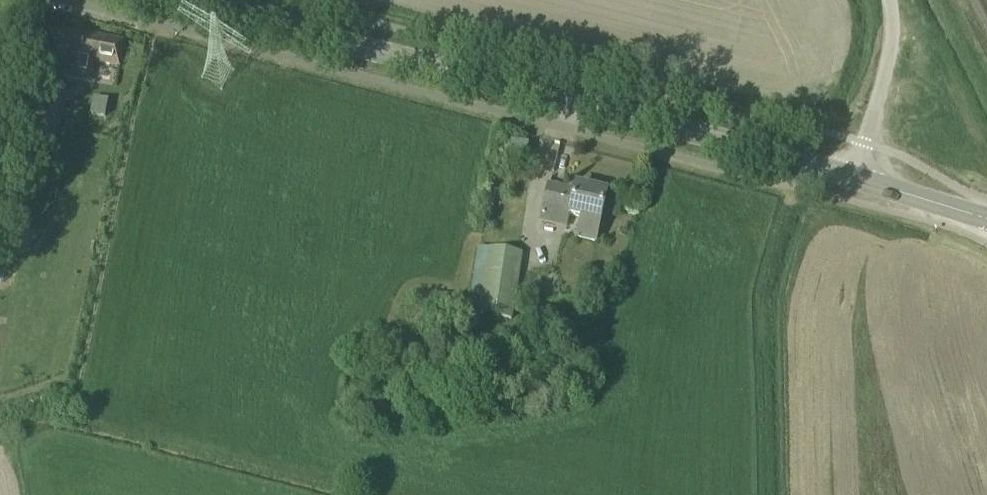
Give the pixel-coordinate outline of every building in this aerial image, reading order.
[(123,42),(59,31),(55,54),(69,56),(65,77),(88,81),(92,60),(118,65),(123,42)] [(39,92),(32,113),(20,109),(8,143),(42,155),(61,99),(39,92)] [(550,186),(541,220),(567,226),(570,214),(582,217),(578,237),(594,241),(599,222),(607,193),(577,185),(575,193),(550,186)] [(512,320),(521,253),(476,246),(469,294),(480,296),(478,315),(512,320)]
